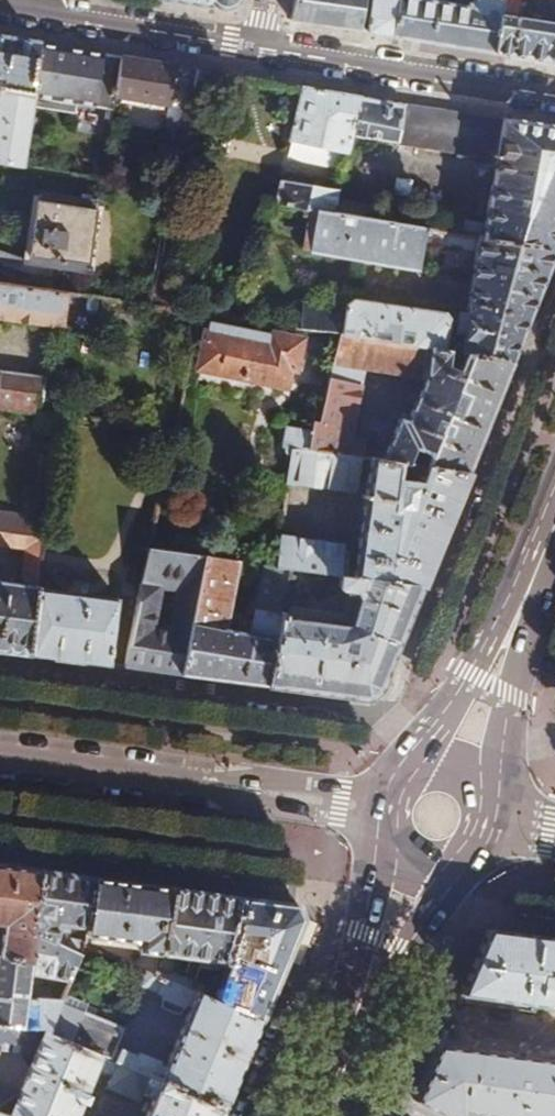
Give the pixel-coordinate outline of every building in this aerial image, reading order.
[(212,7),(213,1),(219,6),(223,9),(229,9),(236,7),(239,3),(240,0),(172,0),(212,7)] [(292,20),(361,31),(366,0),(297,0),(292,20)] [(498,52),(505,0),(475,0),(474,5),(469,4),(469,8),(420,0),(373,0),(370,32),(498,52)] [(498,52),(554,61),(554,23),(517,17),(519,0),(505,0),(498,52)] [(2,79),(0,90),(0,162),(16,165),(28,105),(41,44),(0,38),(0,79),(2,79)] [(123,57),(41,44),(28,105),(71,112),(73,102),(112,108),(114,95),(123,57)] [(114,95),(188,109),(197,69),(123,57),(114,95)] [(220,108),(227,74),(197,69),(188,109),(208,112),(210,106),(220,108)] [(361,95),(303,86),(289,139),(347,154),(351,136),(361,95)] [(405,103),(361,95),(351,136),(399,142),(405,103)] [(405,103),(399,142),(399,143),(498,159),(488,224),(469,221),(468,226),(461,225),(460,234),(554,249),(554,127),(405,103)] [(279,181),(275,205),(299,208),(333,214),(337,199),(339,191),(279,181)] [(38,193),(27,262),(86,271),(97,202),(38,193)] [(333,214),(368,219),(370,204),(337,199),(333,214)] [(333,214),(299,208),(298,216),(316,219),(311,251),(421,270),(425,243),(428,229),(368,219),(333,214)] [(554,257),(554,249),(460,234),(428,229),(425,243),(478,252),(466,326),(460,326),(459,334),(465,335),(462,355),(512,362),(554,257)] [(66,294),(0,283),(0,317),(60,326),(66,294)] [(346,309),(342,336),(444,352),(449,322),(443,315),(356,300),(347,305),(346,309)] [(303,302),(298,329),(342,336),(346,309),(303,302)] [(211,327),(201,370),(287,389),(291,372),(297,373),(304,343),(275,337),(274,341),(211,327)] [(467,473),(512,362),(462,355),(444,352),(342,336),(328,407),(324,423),(318,422),(316,432),(312,451),(361,459),(366,459),(368,442),(353,440),(367,370),(429,380),(413,419),(406,415),(387,462),(467,473)] [(39,412),(44,379),(0,373),(0,406),(39,412)] [(312,451),(316,432),(293,429),(290,448),(299,449),(293,482),(356,492),(361,459),(312,451)] [(421,587),(467,473),(387,462),(375,461),(357,579),(421,587)] [(41,535),(44,520),(0,513),(0,529),(41,535)] [(29,654),(38,588),(45,535),(41,535),(0,529),(0,545),(27,549),(23,583),(0,580),(0,650),(29,654)] [(280,568),(294,570),(312,572),(343,577),(348,547),(284,537),(280,568)] [(201,596),(209,558),(152,551),(128,666),(184,674),(193,634),(157,630),(165,592),(201,596)] [(184,674),(269,685),(294,570),(280,568),(268,566),(265,578),(254,632),(226,628),(238,574),(241,563),(209,558),(201,596),(193,634),(184,674)] [(268,566),(241,563),(238,574),(265,578),(268,566)] [(380,689),(421,587),(357,579),(346,577),(343,590),(360,594),(362,599),(350,629),(301,622),(312,572),(294,570),(269,685),(370,699),(380,689)] [(86,661),(111,664),(120,599),(38,588),(29,654),(57,658),(57,659),(86,663),(86,661)] [(41,868),(0,863),(0,921),(3,922),(0,939),(0,955),(28,962),(33,929),(41,868)] [(97,876),(41,868),(33,929),(65,947),(70,923),(90,925),(97,876)] [(169,885),(97,876),(90,925),(89,933),(142,939),(141,950),(160,953),(161,951),(169,885)] [(249,896),(169,885),(161,951),(229,960),(249,896)] [(225,1002),(261,1017),(282,967),(303,917),(297,902),(249,896),(229,960),(241,962),(225,1002)] [(488,928),(471,968),(466,978),(460,993),(554,1007),(554,937),(488,928)] [(33,929),(28,962),(0,955),(0,1025),(38,1028),(48,1028),(61,1001),(46,1000),(26,998),(27,980),(32,981),(33,972),(71,979),(82,955),(69,949),(65,947),(33,929)] [(69,949),(82,955),(83,952),(88,944),(88,941),(72,940),(69,949)] [(88,944),(83,952),(96,958),(100,949),(88,944)] [(118,1059),(226,1102),(243,1059),(261,1017),(225,1002),(217,998),(195,989),(177,982),(129,962),(125,972),(126,978),(163,993),(162,997),(185,1007),(187,1002),(193,1004),(166,1067),(160,1064),(162,1059),(140,1049),(138,1054),(115,1045),(123,1027),(84,1011),(87,1004),(64,993),(61,1001),(48,1028),(48,1030),(102,1052),(118,1059)] [(198,981),(195,989),(217,998),(220,989),(198,981)] [(46,1000),(61,1001),(64,993),(46,992),(46,1000)] [(38,1028),(0,1025),(0,1047),(25,1049),(31,1045),(38,1028)] [(12,1115),(76,1115),(102,1052),(48,1030),(21,1090),(0,1082),(0,1111),(12,1115)] [(438,1044),(431,1061),(415,1099),(449,1115),(554,1115),(554,1059),(438,1044)] [(226,1102),(118,1059),(107,1086),(140,1100),(143,1092),(154,1096),(145,1115),(220,1115),(226,1102)]
